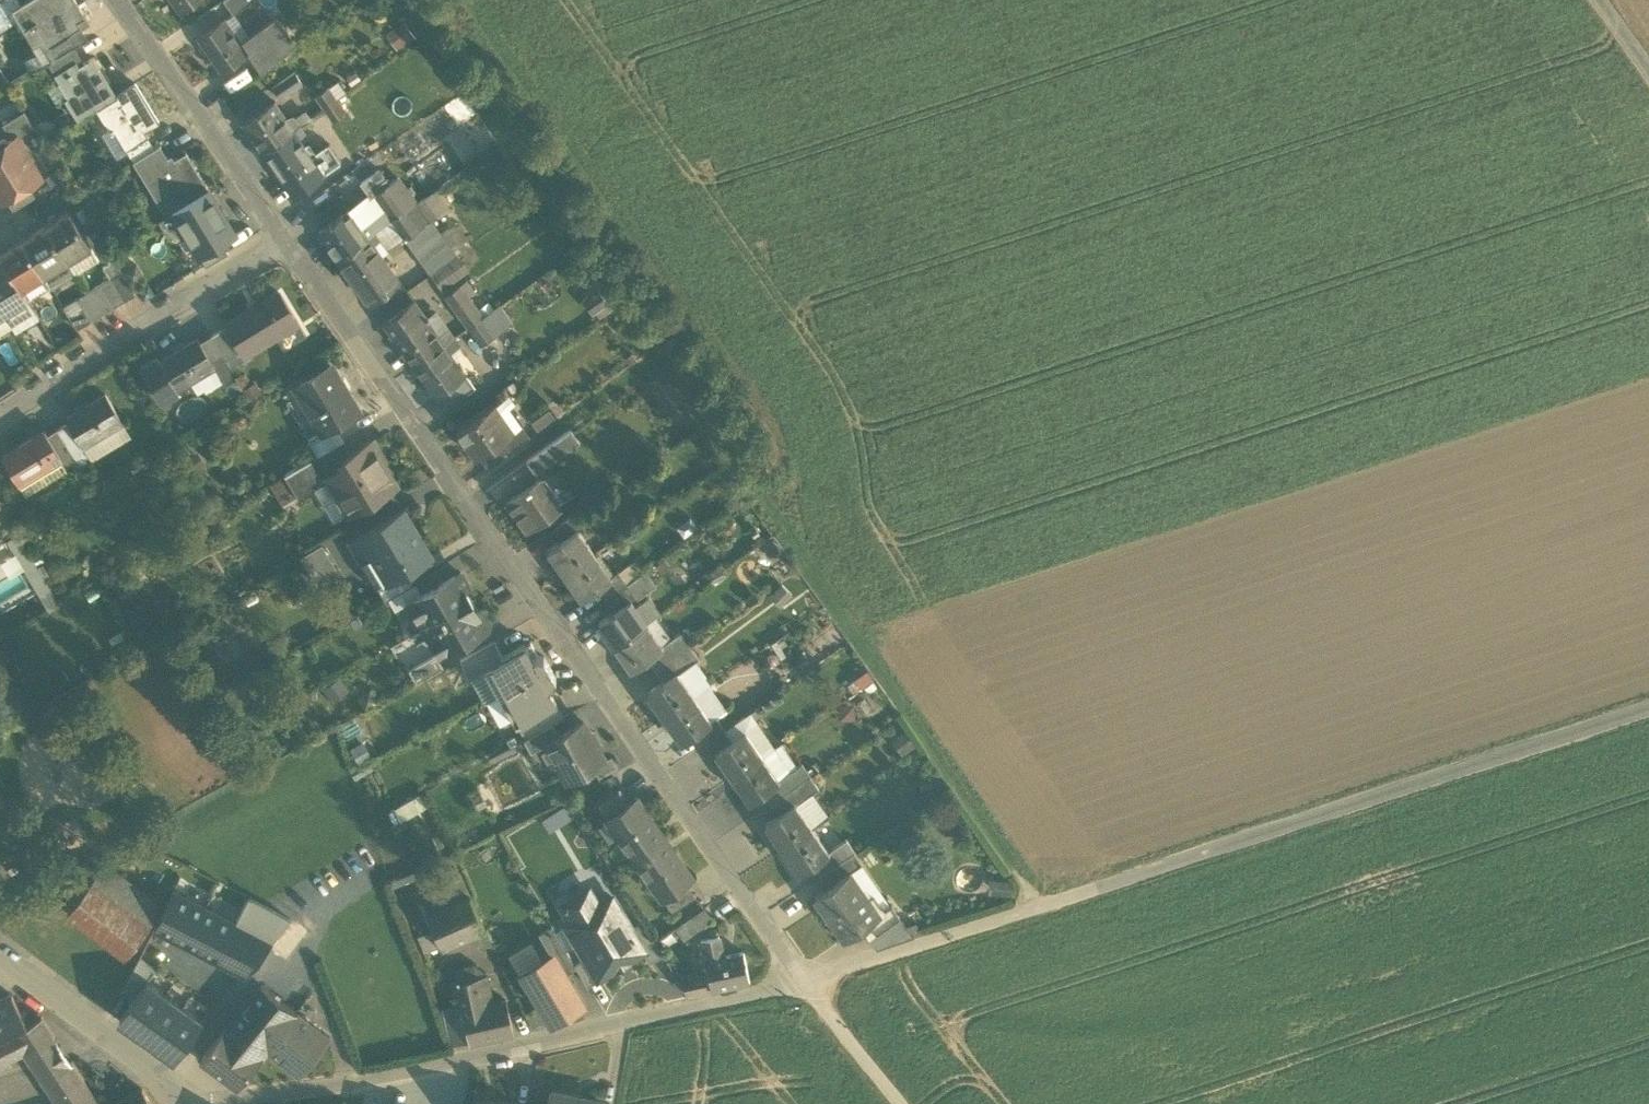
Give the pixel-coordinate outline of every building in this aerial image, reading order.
[(47,45),(74,29),(71,24),(86,15),(77,0),(24,0),(12,7),(25,28),(33,23),(47,45)] [(234,9),(247,0),(227,0),(234,9)] [(234,10),(226,16),(241,39),(250,32),(234,10)] [(222,67),(249,49),(241,39),(226,16),(224,14),(198,33),(222,67)] [(250,32),(241,39),(249,49),(261,67),(297,42),(277,14),(250,32)] [(404,18),(386,30),(397,46),(415,33),(404,18)] [(47,45),(54,57),(69,47),(81,40),(74,29),(47,45)] [(76,58),(69,47),(54,57),(48,60),(55,71),(76,58)] [(81,114),(100,103),(117,93),(93,54),(79,62),(76,57),(76,58),(55,71),(81,114)] [(275,87),(282,96),(299,83),(293,74),(275,87)] [(338,78),(329,85),(337,96),(347,90),(338,78)] [(135,82),(117,93),(100,103),(127,147),(148,134),(144,128),(158,119),(135,82)] [(315,92),(324,105),(337,96),(329,85),(328,83),(315,92)] [(346,109),(337,96),(324,105),(333,117),(346,109)] [(244,120),(263,148),(300,122),(297,119),(291,123),(285,114),(274,99),(244,120)] [(297,113),(285,114),(291,123),(297,119),(300,122),(311,114),(306,107),(297,113)] [(263,148),(282,175),(313,154),(312,153),(296,130),(302,126),(300,122),(263,148)] [(127,147),(133,158),(154,145),(148,134),(127,147)] [(4,199),(41,177),(16,136),(9,141),(4,138),(0,141),(0,193),(4,199)] [(330,140),(312,153),(313,154),(282,175),(293,191),(341,157),(330,140)] [(159,142),(154,145),(133,158),(139,169),(166,153),(159,142)] [(499,143),(481,155),(490,168),(508,155),(499,143)] [(166,212),(173,208),(208,186),(186,149),(170,159),(166,153),(139,169),(166,212)] [(369,192),(371,194),(375,192),(389,182),(392,180),(380,162),(359,177),(369,192)] [(392,180),(389,182),(407,208),(418,200),(400,174),(392,180)] [(393,217),(407,208),(389,182),(375,192),(393,217)] [(232,225),(208,186),(173,208),(187,230),(199,251),(221,238),(218,233),(232,225)] [(437,187),(418,200),(431,219),(450,205),(437,187)] [(349,206),(350,207),(366,230),(372,226),(375,230),(393,217),(375,192),(371,194),(369,192),(349,206)] [(431,219),(418,200),(407,208),(393,217),(406,236),(431,219)] [(319,229),(338,256),(375,230),(372,226),(366,230),(350,207),(319,229)] [(173,208),(166,212),(160,216),(171,234),(178,236),(187,230),(173,208)] [(69,210),(46,224),(67,259),(90,245),(69,210)] [(382,253),(405,237),(406,236),(393,217),(375,230),(377,233),(371,237),(382,253)] [(405,237),(422,260),(447,242),(440,232),(431,219),(406,236),(405,237)] [(455,221),(440,232),(447,242),(455,253),(455,254),(457,253),(471,243),(455,221)] [(67,259),(46,224),(22,238),(44,273),(67,259)] [(338,256),(357,283),(388,261),(382,253),(371,237),(377,233),(375,230),(338,256)] [(20,288),(39,276),(44,273),(22,238),(0,252),(0,254),(6,264),(20,288)] [(199,251),(206,262),(228,249),(221,238),(199,251)] [(455,253),(447,242),(422,260),(429,271),(455,253)] [(455,254),(429,273),(442,290),(470,270),(457,253),(455,254)] [(399,277),(388,261),(357,283),(368,298),(399,277)] [(6,264),(0,267),(0,307),(4,313),(27,299),(20,288),(6,264)] [(122,270),(110,277),(125,300),(136,294),(122,270)] [(46,288),(39,276),(20,288),(27,299),(28,299),(46,288)] [(110,277),(99,284),(113,307),(125,300),(110,277)] [(460,284),(468,296),(476,291),(467,279),(460,284)] [(99,284),(88,291),(102,314),(113,307),(99,284)] [(468,325),(482,316),(468,296),(460,284),(446,294),(468,325)] [(597,289),(583,299),(594,315),(608,305),(597,289)] [(88,291),(77,298),(91,321),(102,314),(88,291)] [(224,321),(244,354),(299,321),(281,291),(252,309),(250,305),(224,321)] [(77,298),(66,304),(80,327),(91,321),(77,298)] [(384,321),(395,336),(425,315),(414,300),(384,321)] [(498,304),(491,309),(500,321),(495,324),(502,333),(514,324),(499,304),(498,304)] [(436,308),(426,316),(441,338),(447,334),(450,338),(452,336),(455,334),(436,308)] [(495,335),(502,333),(495,324),(500,321),(491,309),(482,316),(495,335)] [(395,336),(414,363),(450,338),(447,334),(441,338),(426,316),(425,315),(395,336)] [(482,344),(495,335),(482,316),(468,325),(482,344)] [(222,327),(211,334),(225,357),(236,351),(222,327)] [(214,364),(225,357),(211,334),(200,341),(214,364)] [(414,363),(433,391),(463,370),(450,351),(458,345),(452,336),(450,338),(414,363)] [(197,337),(160,360),(158,361),(175,388),(176,387),(191,378),(214,364),(200,341),(197,337)] [(178,391),(176,387),(175,388),(158,361),(160,360),(158,356),(142,366),(163,400),(178,391)] [(296,384),(323,428),(334,421),(358,407),(331,363),(296,384)] [(222,377),(214,364),(191,378),(197,387),(200,385),(207,386),(222,377)] [(474,385),(463,370),(433,391),(444,406),(474,385)] [(508,391),(495,401),(502,410),(510,404),(514,401),(508,391)] [(70,420),(83,443),(121,420),(105,393),(67,416),(70,420)] [(458,427),(478,455),(482,453),(502,438),(512,431),(511,430),(499,412),(502,410),(495,401),(458,427)] [(502,410),(499,412),(511,430),(523,422),(510,404),(502,410)] [(531,420),(538,430),(556,417),(549,407),(531,420)] [(70,420),(58,427),(72,451),(79,462),(91,455),(83,443),(70,420)] [(130,434),(121,420),(83,443),(91,455),(92,457),(130,434)] [(308,437),(318,453),(344,438),(334,421),(323,428),(308,437)] [(512,431),(502,438),(510,450),(532,434),(523,422),(511,430),(512,431)] [(61,458),(72,451),(58,427),(46,434),(61,458)] [(526,460),(534,471),(580,439),(572,428),(526,460)] [(2,455),(20,483),(60,458),(61,458),(46,434),(43,430),(2,455)] [(490,464),(510,450),(502,438),(482,453),(490,464)] [(341,492),(351,508),(395,482),(370,440),(343,456),(346,462),(328,473),(340,493),(341,492)] [(66,468),(69,472),(80,465),(79,462),(72,451),(61,458),(60,458),(66,468)] [(285,473),(298,496),(324,480),(311,457),(285,473)] [(66,468),(60,458),(20,483),(26,494),(63,470),(66,468)] [(506,497),(527,528),(559,506),(538,475),(506,497)] [(394,572),(395,574),(408,567),(431,552),(404,506),(351,538),(363,559),(380,549),(394,572)] [(553,526),(560,537),(576,526),(577,527),(582,524),(574,511),(553,526)] [(547,547),(564,572),(594,551),(577,527),(576,526),(560,537),(547,547)] [(16,554),(25,569),(35,585),(50,612),(61,606),(18,534),(7,540),(16,554)] [(301,554),(318,582),(339,570),(322,541),(301,554)] [(380,549),(363,559),(359,561),(373,584),(377,582),(394,572),(380,549)] [(609,574),(594,551),(564,572),(581,596),(597,585),(610,575),(609,574)] [(2,562),(10,577),(19,572),(25,569),(16,554),(2,562)] [(617,568),(627,581),(644,569),(635,556),(617,568)] [(377,582),(385,595),(388,594),(414,578),(408,567),(395,574),(394,572),(377,582)] [(597,585),(605,596),(627,581),(617,568),(609,574),(610,575),(597,585)] [(627,581),(636,595),(637,596),(657,582),(646,568),(644,569),(627,581)] [(29,589),(35,585),(25,569),(19,572),(29,589)] [(410,598),(425,624),(471,598),(464,585),(469,582),(461,569),(423,590),(410,598)] [(414,578),(388,594),(395,606),(410,598),(423,590),(416,577),(414,578)] [(636,595),(627,581),(605,596),(614,609),(630,598),(630,599),(636,595)] [(781,582),(770,594),(780,604),(792,592),(781,582)] [(646,621),(656,614),(661,611),(649,594),(634,604),(646,621)] [(479,610),(471,598),(425,624),(440,651),(491,622),(483,608),(479,610)] [(598,620),(614,643),(646,621),(634,604),(630,599),(630,598),(614,609),(598,620)] [(646,621),(660,642),(669,636),(671,635),(656,614),(646,621)] [(660,642),(646,621),(614,643),(630,666),(646,654),(661,643),(660,642)] [(669,636),(680,651),(689,644),(679,629),(671,635),(669,636)] [(646,654),(655,668),(680,651),(669,636),(660,642),(661,643),(646,654)] [(503,653),(494,637),(460,656),(469,672),(485,663),(484,663),(503,653)] [(531,640),(525,643),(532,656),(538,652),(531,640)] [(485,663),(500,692),(550,665),(544,654),(538,652),(532,656),(525,643),(524,641),(503,653),(484,663),(485,663)] [(698,657),(689,644),(680,651),(689,664),(695,659),(698,657)] [(802,649),(787,657),(794,670),(809,663),(802,649)] [(689,664),(680,651),(655,668),(663,678),(676,669),(677,671),(689,664)] [(409,667),(417,680),(443,665),(436,652),(409,667)] [(689,664),(677,671),(694,695),(709,685),(697,668),(700,666),(695,659),(689,664)] [(500,692),(485,663),(469,672),(485,700),(486,699),(500,692)] [(556,675),(550,665),(500,692),(513,715),(516,721),(556,699),(548,685),(554,681),(556,675)] [(867,667),(854,677),(855,678),(860,686),(873,676),(867,667)] [(646,690),(664,715),(694,695),(677,671),(676,669),(663,678),(646,690)] [(340,675),(323,688),(332,700),(349,687),(340,675)] [(853,691),(860,686),(855,678),(847,684),(853,691)] [(709,685),(694,695),(710,718),(715,714),(716,716),(727,708),(711,684),(709,685)] [(777,690),(750,709),(755,717),(782,698),(777,690)] [(500,692),(486,699),(500,723),(513,715),(500,692)] [(694,695),(664,715),(681,740),(695,731),(711,720),(710,718),(694,695)] [(516,721),(524,736),(553,721),(564,714),(556,699),(516,721)] [(750,709),(724,727),(731,738),(744,729),(757,720),(755,717),(750,709)] [(695,731),(702,742),(724,727),(716,716),(715,714),(710,718),(711,720),(695,731)] [(547,740),(568,777),(592,764),(604,757),(583,719),(559,732),(547,739),(547,740)] [(757,720),(744,729),(761,754),(775,745),(757,720)] [(559,732),(553,721),(524,736),(531,749),(547,740),(547,739),(559,732)] [(731,738),(724,727),(702,742),(710,754),(715,751),(714,749),(731,738)] [(904,728),(890,738),(902,753),(915,743),(904,728)] [(715,751),(732,775),(761,754),(744,729),(731,738),(714,749),(715,751)] [(363,739),(350,746),(359,762),(372,755),(363,739)] [(775,745),(761,754),(777,778),(796,765),(780,742),(775,745)] [(612,753),(604,757),(592,764),(598,775),(618,764),(612,753)] [(777,778),(761,754),(732,775),(749,799),(763,790),(778,779),(777,778)] [(763,790),(770,801),(809,774),(801,762),(796,765),(777,778),(778,779),(763,790)] [(818,786),(809,774),(770,801),(778,812),(794,801),(795,802),(813,790),(818,786)] [(598,803),(607,816),(613,813),(631,800),(621,787),(598,803)] [(829,813),(813,790),(795,802),(811,826),(829,813)] [(391,808),(398,820),(428,804),(421,792),(391,808)] [(619,832),(635,856),(664,836),(636,797),(631,800),(613,813),(624,828),(619,832)] [(764,822),(781,847),(811,826),(795,802),(794,801),(778,812),(764,822)] [(573,811),(555,806),(552,820),(570,824),(573,811)] [(607,816),(619,832),(624,828),(613,813),(607,816)] [(619,832),(607,816),(597,824),(608,840),(619,832)] [(827,849),(811,826),(781,847),(798,871),(813,861),(828,851),(827,849)] [(691,875),(664,836),(635,856),(651,880),(657,876),(668,892),(686,879),(691,875)] [(845,837),(832,845),(841,858),(854,849),(845,837)] [(831,865),(841,858),(832,845),(827,849),(828,851),(813,861),(821,873),(831,865)] [(862,861),(854,849),(841,858),(831,865),(838,876),(851,867),(851,868),(862,861)] [(891,902),(862,861),(851,868),(880,910),(891,902)] [(68,911),(126,955),(162,906),(104,862),(68,911)] [(831,865),(821,873),(823,887),(838,876),(831,865)] [(815,892),(845,935),(861,924),(880,911),(880,910),(851,868),(851,867),(838,876),(823,887),(815,892)] [(422,899),(427,912),(469,894),(458,870),(432,881),(436,892),(422,899)] [(657,876),(651,880),(663,896),(668,892),(657,876)] [(1012,877),(988,876),(988,891),(1012,892),(1012,877)] [(663,896),(672,909),(696,894),(686,879),(668,892),(663,896)] [(586,956),(598,977),(600,976),(642,950),(644,949),(631,927),(613,897),(599,905),(589,889),(563,904),(572,920),(583,938),(577,941),(586,956)] [(246,972),(271,940),(227,918),(173,890),(169,898),(156,926),(246,972)] [(241,891),(227,918),(271,940),(285,913),(241,891)] [(434,928),(442,945),(468,934),(484,927),(469,894),(427,912),(434,928)] [(861,924),(868,935),(899,914),(891,902),(880,910),(880,911),(861,924)] [(677,922),(684,932),(709,915),(702,905),(677,922)] [(913,935),(899,914),(868,935),(876,947),(913,935)] [(566,923),(577,941),(583,938),(572,920),(566,923)] [(642,950),(649,962),(662,954),(653,939),(642,920),(631,927),(644,949),(642,950)] [(566,948),(577,941),(566,923),(555,930),(558,935),(566,948)] [(546,941),(558,935),(555,930),(551,924),(538,932),(544,943),(546,941)] [(486,926),(484,927),(468,934),(480,948),(493,942),(486,926)] [(425,952),(442,945),(434,928),(417,935),(425,952)] [(701,938),(705,959),(723,955),(719,934),(701,938)] [(565,972),(576,966),(574,963),(566,948),(558,935),(546,941),(553,954),(565,972)] [(520,974),(523,972),(543,960),(531,939),(508,953),(520,974)] [(743,950),(723,955),(705,959),(709,977),(711,986),(749,978),(743,950)] [(523,972),(550,1017),(565,1008),(568,1011),(580,998),(565,972),(553,954),(543,960),(523,972)] [(586,956),(574,963),(576,966),(588,985),(601,977),(600,976),(598,977),(586,956)] [(121,992),(133,1000),(147,981),(155,969),(139,957),(121,992)] [(454,966),(457,981),(476,976),(475,972),(470,973),(469,970),(463,971),(462,964),(454,966)] [(483,1005),(476,976),(457,981),(464,1009),(483,1005)] [(687,982),(689,991),(711,986),(709,977),(687,982)] [(119,1020),(174,1059),(202,1020),(147,981),(133,1000),(119,1020)] [(266,1048),(300,1074),(330,1036),(261,982),(231,1020),(266,1048)] [(13,1029),(27,1022),(12,994),(0,1001),(0,1036),(13,1029)] [(504,1000),(483,1005),(464,1009),(471,1040),(512,1031),(504,1000)] [(440,1015),(451,1045),(471,1040),(464,1009),(440,1015)] [(13,1031),(14,1031),(24,1051),(32,1064),(60,1045),(41,1016),(13,1031)] [(201,1059),(236,1086),(266,1048),(231,1020),(201,1059)] [(0,1038),(0,1063),(24,1051),(14,1031),(0,1038)] [(71,1061),(60,1045),(32,1064),(43,1080),(71,1061)] [(71,1061),(43,1080),(59,1103),(99,1103),(71,1061)] [(116,1103),(151,1103),(142,1090),(116,1103)] [(602,1100),(549,1091),(547,1103),(601,1103),(602,1100)]
